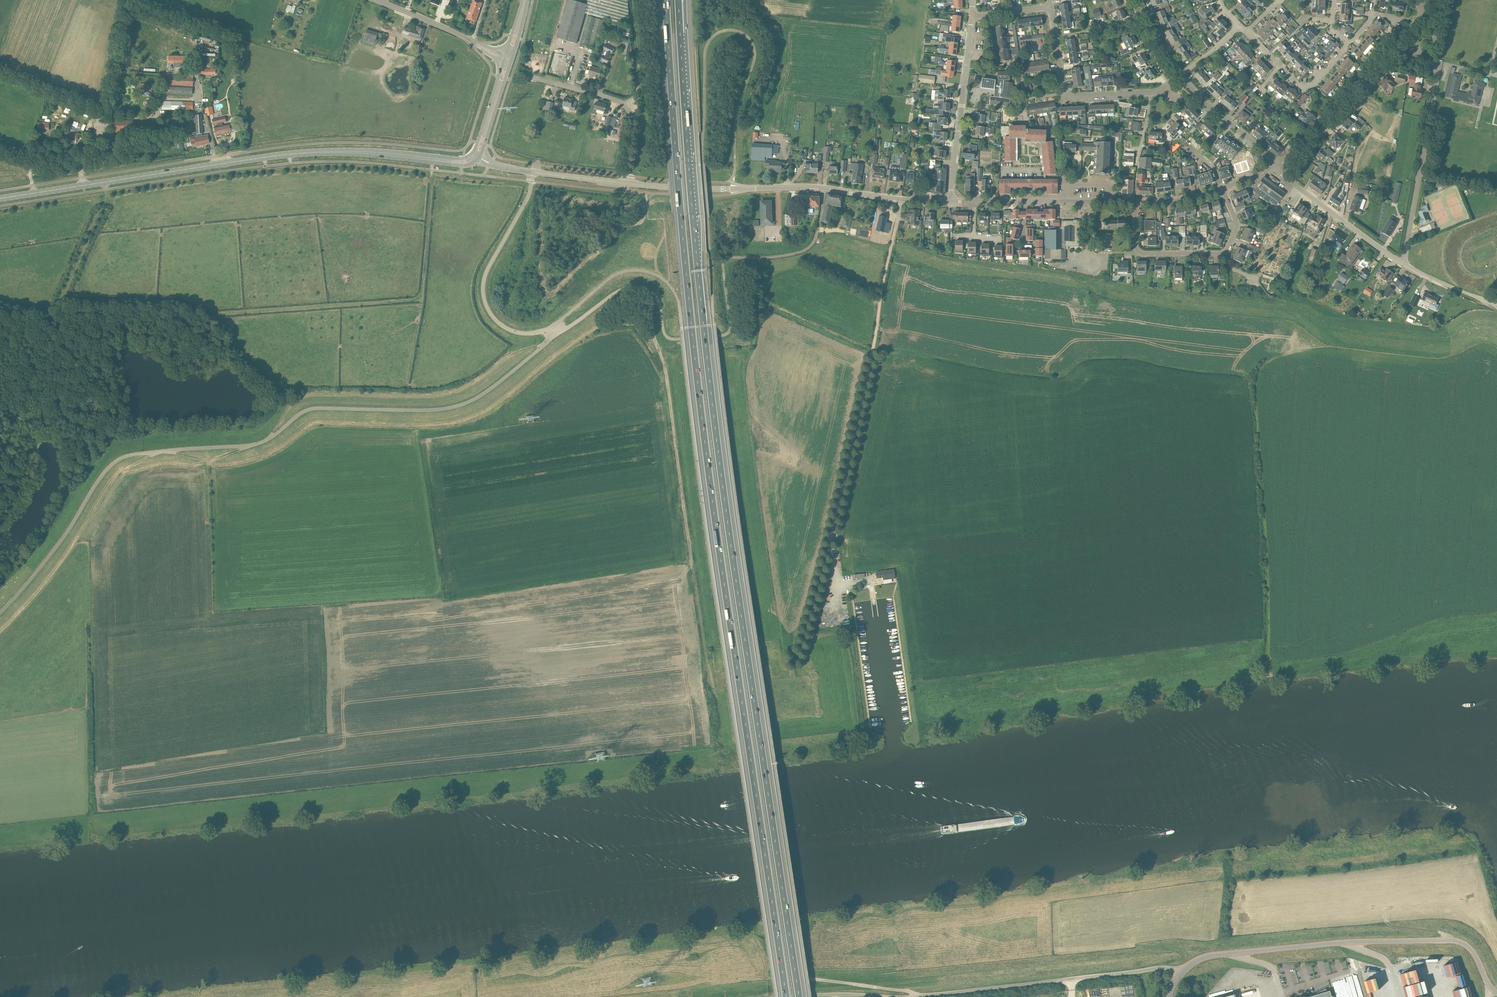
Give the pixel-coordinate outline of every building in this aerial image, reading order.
[(470,8),(467,18),(476,21),(482,3),(473,0),(470,8)] [(587,5),(569,0),(567,0),(557,38),(576,44),(585,14),(629,26),(627,0),(589,0),(587,5)] [(1109,6),(1111,10),(1121,6),(1118,0),(1115,0),(1112,1),(1113,4),(1109,6)] [(1236,8),(1241,13),(1251,3),(1247,0),(1239,0),(1241,3),(1236,8)] [(1403,1),(1403,4),(1394,2),(1393,10),(1403,11),(1404,8),(1408,9),(1408,2),(1408,0),(1403,0),(1403,1)] [(293,13),(295,8),(292,7),(294,2),(290,1),(286,11),(293,13)] [(1341,3),(1341,9),(1350,10),(1350,8),(1353,8),(1353,5),(1354,1),(1346,1),(1346,4),(1341,3)] [(1251,3),(1241,13),(1246,18),(1246,17),(1247,18),(1248,18),(1249,18),(1250,18),(1250,17),(1251,16),(1251,15),(1251,14),(1250,14),(1253,11),(1250,9),(1252,7),(1251,5),(1252,5),(1251,3)] [(1318,13),(1323,14),(1323,10),(1325,10),(1326,4),(1313,3),(1312,13),(1318,13)] [(1156,13),(1158,20),(1166,16),(1164,13),(1168,11),(1171,10),(1168,4),(1162,7),(1163,10),(1156,13)] [(1206,10),(1204,7),(1198,10),(1202,16),(1205,14),(1207,18),(1215,12),(1211,6),(1206,10)] [(1092,11),(1095,18),(1101,16),(1099,9),(1092,11)] [(386,10),(384,19),(402,25),(404,16),(386,10)] [(1118,16),(1114,18),(1115,21),(1119,20),(1120,20),(1125,18),(1122,10),(1117,13),(1118,16)] [(1280,14),(1277,16),(1284,23),(1288,20),(1289,22),(1292,19),(1285,12),(1283,14),(1282,14),(1281,15),(1280,14)] [(1351,25),(1352,16),(1340,15),(1340,21),(1345,21),(1344,24),(1351,25)] [(596,49),(604,21),(588,16),(580,45),(596,49)] [(1166,16),(1158,20),(1161,26),(1168,23),(1170,26),(1176,23),(1181,20),(1180,18),(1179,17),(1175,19),(1174,17),(1167,20),(1166,16)] [(1275,21),(1278,25),(1280,27),(1284,23),(1277,16),(1275,18),(1276,19),(1275,21)] [(1081,17),(1075,18),(1077,27),(1082,26),(1085,25),(1085,23),(1082,23),(1081,17)] [(1200,26),(1202,29),(1203,30),(1208,26),(1210,25),(1213,28),(1215,26),(1217,28),(1224,22),(1219,17),(1212,24),(1209,20),(1208,21),(1208,20),(1200,26)] [(1199,24),(1200,26),(1208,20),(1207,18),(1202,21),(1203,22),(1199,24)] [(1377,20),(1373,24),(1380,30),(1383,33),(1386,28),(1390,24),(1383,18),(1380,22),(1377,20)] [(1270,20),(1268,22),(1274,29),(1278,25),(1275,21),(1273,19),(1271,21),(1270,20)] [(1229,27),(1224,22),(1217,28),(1220,30),(1217,33),(1220,36),(1229,27)] [(1273,31),(1274,29),(1268,22),(1266,24),(1265,23),(1263,25),(1265,26),(1271,32),(1272,35),(1275,33),(1273,31)] [(1172,29),(1165,33),(1168,38),(1178,33),(1181,31),(1178,26),(1176,23),(1170,26),(1172,29)] [(1380,30),(1373,24),(1370,29),(1376,34),(1378,36),(1380,34),(1378,32),(1380,30)] [(1262,27),(1260,29),(1267,36),(1268,34),(1269,35),(1271,36),(1272,35),(1271,32),(1265,26),(1263,25),(1261,27),(1262,27)] [(1305,33),(1311,40),(1318,34),(1311,26),(1308,30),(1303,25),(1298,30),(1303,35),(1305,33)] [(1351,34),(1354,31),(1348,26),(1345,29),(1351,34)] [(410,27),(409,28),(404,27),(401,35),(420,41),(425,29),(418,27),(417,29),(410,27)] [(366,29),(362,41),(374,45),(378,33),(366,29)] [(1267,36),(1260,29),(1258,31),(1259,32),(1257,34),(1259,37),(1257,39),(1262,44),(1264,42),(1268,38),(1267,36)] [(1372,39),(1376,34),(1370,29),(1366,33),(1368,35),(1372,39)] [(1181,38),(1180,36),(1178,33),(1168,38),(1171,44),(1178,41),(1179,44),(1186,40),(1184,36),(1181,38)] [(944,34),(943,42),(950,42),(950,43),(958,44),(958,39),(957,39),(951,38),(951,35),(944,34)] [(1370,45),(1374,40),(1372,39),(1368,35),(1364,39),(1370,45)] [(1128,52),(1127,49),(1130,47),(1137,44),(1137,43),(1136,40),(1135,40),(1134,37),(1129,39),(1127,36),(1122,39),(1126,48),(1120,51),(1122,55),(1128,52)] [(1333,50),(1338,44),(1329,36),(1326,39),(1329,41),(1326,45),(1333,50)] [(1370,45),(1364,39),(1360,43),(1367,49),(1370,45)] [(1181,47),(1175,51),(1179,56),(1186,52),(1190,49),(1187,44),(1188,44),(1189,43),(1186,40),(1179,44),(1181,47)] [(1278,50),(1281,54),(1290,46),(1288,44),(1285,47),(1283,45),(1286,42),(1284,40),(1278,45),(1280,47),(1278,50)] [(631,46),(632,43),(625,42),(624,47),(625,48),(624,54),(628,55),(629,54),(632,54),(632,46),(631,46)] [(1238,42),(1236,44),(1230,49),(1234,53),(1236,51),(1243,45),(1241,42),(1240,43),(1238,42)] [(1367,49),(1360,43),(1356,48),(1363,53),(1367,49)] [(612,54),(615,49),(605,44),(602,49),(601,49),(599,54),(600,55),(598,59),(607,63),(609,59),(611,54),(612,54)] [(1245,47),(1243,45),(1236,51),(1240,55),(1246,49),(1244,48),(1245,47)] [(1318,48),(1328,57),(1333,50),(1326,45),(1323,48),(1320,45),(1318,48)] [(1291,48),(1290,46),(1281,54),(1285,57),(1290,52),(1289,50),(1291,48)] [(1322,63),(1328,57),(1318,48),(1315,51),(1318,54),(1316,57),(1322,63)] [(1353,52),(1359,58),(1363,53),(1356,48),(1353,52)] [(1246,49),(1240,55),(1244,59),(1251,52),(1249,50),(1248,51),(1246,49)] [(1290,61),(1294,64),(1299,59),(1297,58),(1302,53),(1300,51),(1297,53),(1290,61)] [(1188,55),(1186,52),(1179,56),(1183,62),(1189,58),(1191,61),(1198,56),(1195,52),(1192,54),(1191,53),(1188,55)] [(1244,59),(1241,61),(1245,65),(1247,67),(1255,60),(1253,57),(1251,55),(1252,54),(1251,52),(1244,59)] [(1292,54),(1290,52),(1285,57),(1289,62),(1290,61),(1297,53),(1295,52),(1292,54)] [(1147,67),(1145,63),(1148,62),(1144,55),(1138,58),(1136,55),(1131,58),(1135,64),(1134,64),(1136,68),(1137,67),(1138,69),(1147,67)] [(947,65),(955,66),(955,62),(948,61),(946,61),(945,63),(943,62),(943,61),(941,61),(942,57),(935,56),(934,64),(947,65)] [(1343,59),(1342,61),(1352,69),(1353,68),(1354,67),(1356,68),(1357,67),(1358,67),(1359,66),(1361,67),(1362,66),(1359,63),(1358,64),(1356,62),(1355,62),(1354,63),(1348,58),(1346,60),(1344,58),(1343,59)] [(1301,61),(1299,59),(1294,64),(1297,69),(1305,61),(1303,59),(1301,61)] [(1049,70),(1048,60),(1041,61),(1043,71),(1049,70)] [(1252,71),(1254,69),(1261,75),(1258,78),(1260,80),(1270,70),(1266,66),(1268,65),(1265,62),(1263,63),(1260,60),(1249,69),(1252,71)] [(1043,71),(1041,61),(1035,62),(1036,72),(1043,71)] [(1306,67),(1304,65),(1307,63),(1305,61),(1297,69),(1301,72),(1303,70),(1305,72),(1309,68),(1307,66),(1306,67)] [(1342,64),(1340,66),(1350,75),(1352,73),(1350,71),(1352,69),(1342,61),(1340,63),(1342,64)] [(1029,73),(1036,72),(1035,62),(1028,63),(1029,73)] [(1021,64),(1023,74),(1029,73),(1028,63),(1021,64)] [(1340,66),(1336,71),(1343,76),(1345,73),(1346,72),(1350,75),(1340,66)] [(596,79),(596,77),(599,78),(602,70),(591,67),(589,75),(590,75),(589,77),(596,79)] [(1484,83),(1475,81),(1473,89),(1471,88),(1470,91),(1473,91),(1472,95),(1458,92),(1462,75),(1453,73),(1454,72),(1455,72),(1456,68),(1451,67),(1444,96),(1447,97),(1447,96),(1448,97),(1479,105),(1484,83)] [(1147,73),(1151,79),(1156,75),(1152,69),(1150,70),(1148,68),(1144,72),(1142,69),(1137,73),(1141,78),(1147,73)] [(1196,70),(1192,74),(1194,76),(1199,81),(1205,75),(1207,73),(1205,70),(1203,68),(1200,71),(1198,72),(1196,70)] [(1336,71),(1333,75),(1339,81),(1339,80),(1342,78),(1342,77),(1343,76),(1336,71)] [(1010,81),(1010,72),(998,72),(997,80),(998,80),(998,81),(982,79),(981,87),(995,89),(994,97),(990,96),(989,104),(1009,107),(1010,102),(1013,101),(1013,102),(1012,97),(1012,98),(1011,97),(1011,93),(1015,93),(1014,86),(1012,86),(1013,84),(1009,83),(1009,81),(1010,81)] [(1205,75),(1199,81),(1203,86),(1209,80),(1211,78),(1212,77),(1214,79),(1219,74),(1216,72),(1213,75),(1212,74),(1210,76),(1207,73),(1205,75)] [(1399,74),(1397,81),(1405,83),(1406,76),(1399,74)] [(162,85),(193,87),(193,77),(163,75),(162,85)] [(930,76),(919,75),(918,82),(929,83),(930,76)] [(1333,75),(1329,79),(1335,85),(1337,83),(1339,81),(1333,75)] [(1387,86),(1391,89),(1395,84),(1385,75),(1378,83),(1385,89),(1387,86)] [(1270,86),(1274,89),(1279,83),(1278,81),(1278,80),(1276,78),(1270,86)] [(1329,79),(1325,84),(1332,89),(1333,90),(1337,86),(1335,85),(1329,79)] [(1212,84),(1207,90),(1212,94),(1217,88),(1215,86),(1217,83),(1215,81),(1212,84)] [(1282,83),(1281,85),(1279,83),(1274,89),(1278,93),(1285,85),(1282,83)] [(1322,89),(1320,91),(1326,96),(1328,94),(1331,90),(1332,89),(1325,84),(1321,88),(1322,89)] [(1410,88),(1408,95),(1412,96),(1422,98),(1423,91),(1421,90),(1422,85),(1415,84),(1414,89),(1413,89),(1410,88)] [(1278,93),(1277,95),(1281,98),(1282,96),(1283,96),(1284,94),(1288,90),(1286,88),(1287,87),(1285,85),(1278,93)] [(1220,91),(1217,88),(1212,94),(1217,99),(1222,93),(1224,95),(1229,89),(1227,87),(1224,90),(1222,88),(1220,91)] [(1284,94),(1288,98),(1295,90),(1292,88),(1291,89),(1289,88),(1288,90),(1284,94)] [(1226,96),(1221,102),(1226,107),(1231,100),(1228,98),(1231,95),(1233,93),(1229,89),(1224,95),(1226,96)] [(940,100),(944,101),(944,97),(944,98),(950,98),(951,90),(944,90),(944,91),(942,91),(942,90),(935,90),(934,100),(940,100)] [(1297,92),(1295,90),(1288,98),(1293,101),(1298,95),(1296,93),(1297,92)] [(1308,96),(1305,94),(1299,101),(1303,103),(1308,96)] [(570,110),(574,111),(577,103),(572,101),(573,100),(565,98),(563,105),(571,108),(570,110)] [(926,113),(936,114),(942,115),(943,111),(949,111),(950,103),(943,102),(944,101),(940,100),(939,105),(934,105),(933,109),(926,109),(926,113)] [(1231,100),(1226,107),(1231,111),(1236,105),(1236,104),(1239,102),(1236,100),(1234,103),(1231,100)] [(180,110),(180,109),(193,110),(193,102),(163,101),(162,110),(180,110)] [(593,106),(591,113),(595,115),(596,113),(603,115),(604,112),(606,105),(596,102),(596,104),(594,104),(593,106)] [(1049,113),(1056,111),(1055,102),(1048,103),(1049,113)] [(1048,103),(1041,104),(1043,114),(1049,113),(1048,103)] [(1043,114),(1041,104),(1035,106),(1036,115),(1043,114)] [(214,114),(212,106),(205,108),(207,116),(214,114)] [(1035,106),(1028,107),(1029,116),(1036,115),(1035,106)] [(1095,115),(1095,106),(1089,106),(1089,114),(1087,114),(1087,117),(1096,117),(1095,115)] [(1186,106),(1181,112),(1185,115),(1186,114),(1189,117),(1195,111),(1190,107),(1188,109),(1186,106)] [(1130,108),(1128,117),(1133,117),(1133,116),(1136,117),(1137,112),(1138,112),(1139,109),(1138,109),(1131,108),(1130,108)] [(1244,108),(1235,120),(1238,122),(1239,121),(1244,124),(1252,114),(1249,112),(1247,110),(1244,108)] [(1306,110),(1303,113),(1302,111),(1298,116),(1309,126),(1316,118),(1306,110)] [(1189,117),(1187,119),(1192,123),(1194,121),(1199,115),(1195,111),(1189,117)] [(979,115),(978,122),(984,123),(985,120),(989,120),(990,117),(990,112),(986,112),(985,116),(979,115)] [(934,129),(941,130),(941,126),(948,126),(948,121),(947,121),(948,118),(943,117),(943,115),(942,115),(936,114),(936,117),(938,117),(938,124),(929,123),(929,129),(934,129)] [(194,134),(194,136),(190,137),(191,142),(195,141),(196,146),(197,146),(197,147),(198,147),(202,146),(203,145),(209,143),(207,135),(202,136),(202,134),(203,134),(202,115),(190,116),(191,134),(194,134)] [(608,116),(605,125),(610,126),(613,127),(615,127),(617,119),(615,118),(608,116)] [(231,133),(229,124),(223,126),(222,122),(226,121),(225,117),(212,119),(213,124),(218,123),(219,126),(214,127),(216,136),(231,133)] [(1359,130),(1363,125),(1357,120),(1355,123),(1348,118),(1342,125),(1348,130),(1352,124),(1353,125),(1359,130)] [(112,132),(153,133),(153,121),(112,120),(112,132)] [(575,130),(576,124),(564,122),(563,126),(570,128),(570,129),(575,130)] [(1140,131),(1141,123),(1132,122),(1131,130),(1140,131)] [(1182,124),(1180,122),(1177,124),(1176,122),(1172,127),(1177,132),(1179,130),(1182,132),(1186,128),(1182,124)] [(1201,124),(1197,128),(1200,132),(1203,130),(1205,132),(1210,126),(1206,122),(1203,125),(1201,123),(1201,124)] [(159,123),(159,131),(180,131),(180,123),(159,123)] [(1210,126),(1205,132),(1209,136),(1208,137),(1210,139),(1215,134),(1213,132),(1215,130),(1210,126)] [(984,128),(985,128),(977,127),(976,135),(983,136),(984,132),(990,133),(989,134),(993,134),(994,127),(990,127),(989,129),(984,128)] [(1001,127),(1001,137),(1005,137),(1005,162),(1012,162),(1016,162),(1016,139),(1016,137),(1025,137),(1025,139),(1025,140),(1025,143),(1029,143),(1030,143),(1041,143),(1042,143),(1046,176),(1056,175),(1053,142),(1046,142),(1046,140),(1046,131),(1026,130),(1026,127),(1007,127),(1004,127),(1001,127)] [(1177,132),(1172,127),(1167,131),(1172,136),(1171,137),(1173,139),(1174,139),(1179,134),(1177,132)] [(1258,129),(1254,134),(1257,137),(1260,140),(1263,137),(1266,140),(1269,137),(1273,141),(1274,140),(1274,141),(1278,137),(1277,136),(1275,135),(1274,134),(1273,133),(1269,129),(1267,127),(1264,131),(1266,132),(1264,134),(1262,132),(1258,129)] [(947,133),(941,133),(941,130),(934,129),(934,132),(936,132),(936,139),(940,140),(940,141),(947,141),(947,133)] [(1121,133),(1112,132),(1111,137),(1118,137),(1118,141),(1120,141),(1121,133)] [(1156,132),(1155,140),(1161,141),(1161,142),(1164,143),(1164,136),(1162,136),(1162,133),(1156,132)] [(1336,148),(1343,140),(1335,134),(1328,142),(1336,148)] [(1224,136),(1220,141),(1217,139),(1213,143),(1216,145),(1217,144),(1221,147),(1228,140),(1224,136)] [(1266,140),(1263,144),(1276,156),(1277,157),(1283,150),(1273,141),(1269,137),(1266,140)] [(1083,144),(1083,146),(1082,150),(1082,151),(1095,151),(1094,176),(1111,176),(1111,174),(1112,175),(1115,175),(1116,174),(1116,171),(1116,170),(1112,170),(1111,171),(1111,166),(1112,166),(1113,162),(1111,162),(1112,158),(1113,158),(1113,154),(1112,154),(1112,150),(1113,150),(1113,143),(1108,143),(1108,142),(1106,140),(1102,139),(1100,141),(1100,143),(1094,143),(1094,144),(1083,144)] [(1221,147),(1225,150),(1226,149),(1231,143),(1228,140),(1221,147)] [(1236,145),(1232,142),(1231,143),(1226,149),(1229,152),(1236,145)] [(1064,143),(1063,152),(1076,153),(1076,150),(1082,150),(1083,146),(1072,145),(1072,143),(1064,143)] [(1171,146),(1171,151),(1173,152),(1180,145),(1178,143),(1175,146),(1171,146)] [(752,144),(751,156),(751,160),(764,161),(765,157),(772,157),(772,154),(778,154),(778,145),(772,145),(752,144)] [(977,152),(977,146),(970,145),(969,150),(964,150),(963,158),(966,158),(966,159),(969,160),(969,159),(974,159),(975,151),(977,152)] [(1240,148),(1236,145),(1229,152),(1233,156),(1240,148)] [(831,147),(824,146),(823,162),(828,162),(829,151),(831,151),(831,147)] [(945,159),(946,151),(942,151),(943,147),(934,146),(933,154),(937,154),(937,158),(945,159)] [(1317,158),(1320,159),(1322,160),(1325,157),(1328,157),(1330,158),(1334,153),(1328,148),(1326,150),(1324,148),(1322,151),(1320,151),(1320,152),(1316,156),(1317,157),(1317,158)] [(891,166),(889,180),(899,182),(900,175),(904,176),(907,154),(903,153),(902,158),(901,158),(900,162),(899,167),(891,166)] [(1134,154),(1124,153),(1123,165),(1133,166),(1134,154)] [(815,164),(812,164),(811,173),(818,173),(818,164),(818,161),(818,160),(821,161),(822,155),(817,155),(817,158),(815,158),(815,164)] [(874,167),(872,177),(884,179),(884,174),(886,175),(888,165),(889,157),(884,156),(883,164),(885,164),(884,169),(874,167)] [(1141,158),(1140,169),(1151,170),(1151,165),(1152,159),(1141,158)] [(1246,160),(1240,162),(1243,172),(1250,170),(1248,165),(1251,164),(1249,158),(1246,159),(1246,160)] [(1152,159),(1151,165),(1162,167),(1163,161),(1152,159)] [(777,163),(777,161),(766,161),(766,167),(770,167),(769,171),(774,172),(774,171),(781,171),(781,163),(777,163)] [(838,166),(835,166),(835,162),(830,162),(830,166),(829,166),(829,174),(837,174),(838,166)] [(946,181),(946,169),(940,169),(941,163),(935,162),(935,169),(933,169),(933,174),(936,174),(935,180),(946,181)] [(1240,162),(1231,165),(1233,171),(1236,170),(1237,174),(1243,172),(1240,162)] [(1227,167),(1223,169),(1226,178),(1231,177),(1228,169),(1231,169),(1229,163),(1226,164),(1227,167)] [(1328,165),(1326,175),(1331,177),(1334,167),(1335,164),(1330,163),(1329,166),(1328,165)] [(850,169),(854,170),(852,183),(861,184),(863,165),(851,164),(850,169)] [(1185,171),(1186,175),(1182,176),(1183,180),(1184,188),(1191,187),(1189,175),(1196,174),(1195,169),(1185,171)] [(1223,169),(1218,170),(1221,180),(1226,178),(1223,169)] [(906,180),(906,181),(906,183),(912,183),(911,187),(914,187),(917,188),(918,180),(919,173),(914,172),(914,174),(907,173),(907,177),(906,177),(906,181),(906,180)] [(1211,183),(1216,182),(1213,172),(1208,173),(1211,183)] [(971,174),(971,176),(966,176),(965,191),(974,191),(975,178),(975,174),(971,174)] [(1139,175),(1139,186),(1143,186),(1143,183),(1148,183),(1148,180),(1145,179),(1145,175),(1139,175)] [(1201,186),(1206,185),(1203,175),(1198,177),(1199,179),(1196,180),(1196,186),(1201,184),(1201,186)] [(1132,195),(1133,181),(1127,180),(1127,177),(1122,176),(1122,180),(1123,180),(1122,194),(1132,195)] [(1157,193),(1165,192),(1163,178),(1163,176),(1158,177),(1159,183),(1156,184),(1157,193)] [(1317,176),(1309,186),(1315,190),(1322,181),(1321,181),(1322,180),(1317,176)] [(982,191),(983,192),(985,192),(985,191),(988,191),(988,188),(989,188),(990,183),(989,183),(989,180),(988,180),(988,178),(982,177),(982,180),(982,191)] [(1254,191),(1264,199),(1268,203),(1270,201),(1276,206),(1278,203),(1285,193),(1280,189),(1264,177),(1254,191)] [(1058,180),(1028,180),(999,180),(999,188),(1000,188),(1000,194),(1010,194),(1010,188),(1047,188),(1047,194),(1057,194),(1057,188),(1058,188),(1058,180)] [(1183,180),(1175,181),(1177,189),(1184,188),(1183,180)] [(1322,181),(1315,190),(1321,195),(1325,188),(1327,185),(1322,181)] [(1338,188),(1330,200),(1334,203),(1336,200),(1338,201),(1339,198),(1337,197),(1340,193),(1341,194),(1342,193),(1341,192),(1342,191),(1341,190),(1339,189),(1342,184),(1338,181),(1334,186),(1338,188)] [(1396,204),(1401,184),(1396,182),(1391,203),(1396,204)] [(945,186),(933,185),(933,189),(931,189),(931,193),(935,193),(935,194),(945,195),(945,186)] [(1336,200),(1334,203),(1338,205),(1344,196),(1345,192),(1348,192),(1349,186),(1345,185),(1341,190),(1342,191),(1341,192),(1342,193),(1341,194),(1340,193),(1337,197),(1339,198),(1338,201),(1336,200)] [(1142,188),(1143,186),(1139,186),(1139,188),(1137,188),(1136,195),(1152,196),(1153,189),(1142,188)] [(1359,186),(1357,193),(1368,195),(1368,194),(1371,195),(1371,191),(1369,191),(1369,188),(1359,186)] [(1249,199),(1246,191),(1240,193),(1243,201),(1247,199),(1248,201),(1251,201),(1252,204),(1261,201),(1254,197),(1250,199),(1249,199)] [(828,193),(822,221),(829,222),(833,205),(843,207),(844,202),(842,202),(843,197),(828,193)] [(1234,196),(1237,203),(1240,202),(1243,201),(1240,193),(1234,196)] [(1350,209),(1358,212),(1363,199),(1355,196),(1350,209)] [(808,207),(808,209),(813,209),(813,208),(815,209),(815,207),(819,208),(820,197),(809,197),(808,207)] [(772,224),(771,201),(761,201),(761,224),(772,224)] [(1211,210),(1212,212),(1214,211),(1214,212),(1218,211),(1219,215),(1223,214),(1222,209),(1221,210),(1219,201),(1218,201),(1215,202),(1212,203),(1214,209),(1211,210)] [(1240,202),(1237,203),(1240,210),(1246,207),(1244,202),(1240,203),(1240,202)] [(1292,209),(1288,214),(1292,217),(1294,214),(1297,217),(1297,216),(1304,207),(1303,208),(1299,204),(1294,211),(1292,209)] [(1210,218),(1213,217),(1212,212),(1211,210),(1209,210),(1208,205),(1200,206),(1202,213),(1207,212),(1207,214),(1209,214),(1210,218)] [(1421,218),(1419,219),(1421,225),(1430,221),(1425,210),(1424,206),(1421,207),(1422,211),(1419,212),(1421,218)] [(1274,207),(1269,213),(1276,218),(1281,212),(1274,207)] [(1297,216),(1301,219),(1299,221),(1305,225),(1307,219),(1304,217),(1308,211),(1304,207),(1297,216)] [(1187,215),(1191,215),(1192,219),(1197,218),(1196,214),(1195,208),(1186,209),(1187,215)] [(1183,224),(1182,216),(1187,215),(1186,209),(1176,211),(1177,217),(1176,217),(1178,225),(1183,224)] [(1248,209),(1241,212),(1244,220),(1251,217),(1248,209)] [(1013,219),(1022,219),(1022,212),(1019,212),(1019,210),(1013,210),(1013,213),(1010,213),(1010,215),(1010,219),(1013,219)] [(1040,210),(1032,210),(1032,219),(1036,219),(1036,221),(1040,221),(1040,210)] [(1049,219),(1049,210),(1040,210),(1040,221),(1046,221),(1046,219),(1049,219)] [(1053,226),(1060,226),(1060,220),(1055,220),(1055,210),(1049,210),(1049,219),(1049,221),(1053,221),(1053,226)] [(919,211),(911,211),(907,211),(907,217),(911,217),(911,225),(919,225),(919,211)] [(956,222),(962,223),(962,213),(953,213),(953,217),(953,220),(956,220),(956,222)] [(972,213),(962,213),(962,223),(968,223),(971,223),(971,217),(972,213)] [(989,214),(980,214),(979,223),(985,223),(985,227),(989,227),(989,214)] [(996,225),(996,220),(1000,220),(1000,214),(992,214),(992,220),(992,225),(996,225)] [(879,216),(876,230),(888,233),(890,225),(886,224),(887,217),(879,216)] [(1213,217),(1215,225),(1219,224),(1226,223),(1225,219),(1216,221),(1215,216),(1213,217)] [(1312,226),(1312,227),(1319,231),(1326,220),(1319,216),(1317,219),(1312,216),(1307,224),(1312,226)] [(1390,236),(1397,224),(1397,223),(1399,220),(1392,216),(1390,219),(1382,232),(1390,236)] [(849,228),(852,218),(845,217),(843,227),(849,228)] [(949,221),(941,220),(941,228),(945,229),(945,232),(952,232),(953,221),(949,221)] [(1045,250),(1045,259),(1065,259),(1065,247),(1080,247),(1080,221),(1077,221),(1077,220),(1074,220),(1074,221),(1062,221),(1062,227),(1060,227),(1060,231),(1045,231),(1045,250)] [(1115,229),(1118,229),(1119,229),(1119,228),(1122,228),(1122,229),(1123,229),(1123,228),(1125,228),(1126,228),(1126,227),(1127,226),(1128,226),(1127,225),(1127,223),(1128,223),(1127,222),(1127,223),(1125,221),(1126,220),(1125,220),(1124,221),(1123,221),(1123,220),(1122,220),(1122,221),(1119,221),(1119,220),(1118,220),(1118,221),(1115,221),(1115,220),(1114,220),(1114,221),(1111,221),(1111,220),(1110,220),(1110,221),(1107,221),(1107,220),(1106,220),(1106,221),(1102,222),(1102,229),(1106,229),(1106,230),(1107,230),(1107,229),(1114,229),(1115,229)] [(1144,230),(1156,230),(1159,230),(1161,230),(1161,221),(1156,222),(1156,221),(1144,221),(1144,230)] [(1015,224),(1011,238),(1010,239),(1012,239),(1017,240),(1020,229),(1019,229),(1020,225),(1015,224)] [(1245,231),(1244,234),(1252,237),(1255,231),(1246,228),(1246,229),(1245,228),(1244,231),(1245,231)] [(1341,244),(1346,237),(1336,230),(1335,232),(1330,229),(1327,237),(1333,242),(1335,240),(1341,244)] [(1159,241),(1159,230),(1156,230),(1156,238),(1148,238),(1148,241),(1146,241),(1146,246),(1148,246),(1156,246),(1156,241),(1159,241)] [(1217,231),(1214,237),(1222,240),(1223,240),(1224,240),(1225,237),(1224,237),(1225,234),(1226,232),(1222,230),(1221,233),(1217,231)] [(1241,240),(1250,244),(1252,237),(1244,234),(1243,234),(1242,237),(1243,237),(1241,240)] [(1211,235),(1208,241),(1212,243),(1220,246),(1220,245),(1221,246),(1222,243),(1221,243),(1222,240),(1214,237),(1211,235)] [(953,241),(953,246),(956,246),(955,252),(963,253),(963,241),(956,241),(953,241)] [(1361,249),(1354,243),(1345,255),(1342,253),(1338,258),(1349,266),(1351,263),(1352,264),(1362,251),(1360,249),(1361,249)] [(1312,248),(1309,257),(1310,257),(1309,258),(1315,260),(1315,259),(1316,260),(1319,250),(1319,249),(1313,247),(1313,248),(1312,248)] [(1237,251),(1236,253),(1244,257),(1247,251),(1241,249),(1238,248),(1237,248),(1236,251),(1237,251)] [(1233,260),(1241,263),(1244,257),(1236,253),(1236,254),(1235,254),(1233,256),(1234,257),(1233,260)] [(1118,264),(1118,272),(1128,272),(1128,267),(1128,265),(1130,265),(1130,262),(1128,262),(1122,262),(1122,264),(1118,264)] [(1146,272),(1146,262),(1137,262),(1137,272),(1146,272)] [(1166,273),(1166,271),(1166,262),(1155,262),(1155,267),(1156,267),(1156,271),(1156,273),(1166,273)] [(1200,267),(1192,267),(1192,276),(1195,276),(1195,279),(1204,279),(1205,266),(1200,265),(1200,267)] [(1174,266),(1174,278),(1182,278),(1183,266),(1174,266)] [(1219,276),(1219,266),(1210,267),(1210,276),(1219,276)] [(1365,279),(1370,272),(1364,268),(1359,274),(1365,279)] [(1387,280),(1388,281),(1394,273),(1392,272),(1392,271),(1390,269),(1389,270),(1387,268),(1385,271),(1381,268),(1377,273),(1381,276),(1383,278),(1383,279),(1383,280),(1385,281),(1386,281),(1387,280)] [(1342,272),(1337,279),(1344,284),(1349,277),(1342,272)] [(1404,291),(1410,282),(1401,276),(1400,277),(1397,275),(1392,281),(1396,284),(1395,285),(1404,291)] [(1337,281),(1333,287),(1341,292),(1345,286),(1337,281)] [(1388,298),(1394,290),(1389,286),(1383,295),(1388,298)] [(1435,297),(1426,292),(1422,300),(1431,304),(1429,307),(1437,310),(1439,305),(1436,304),(1438,299),(1435,297)] [(1415,307),(1420,298),(1414,295),(1410,305),(1415,307)] [(895,578),(894,569),(876,572),(877,579),(883,578),(883,580),(895,578)] [(1431,963),(1431,968),(1444,968),(1444,962),(1450,961),(1450,958),(1423,959),(1423,963),(1431,963)] [(1453,974),(1462,973),(1460,961),(1451,963),(1453,974)] [(1405,973),(1407,984),(1424,980),(1422,969),(1405,973)] [(1241,974),(1244,975),(1243,979),(1251,980),(1252,973),(1242,971),(1241,974)] [(1385,985),(1382,974),(1367,978),(1370,989),(1385,985)] [(1405,996),(1416,996),(1428,994),(1424,982),(1403,988),(1405,996)] [(1134,996),(1133,985),(1109,987),(1110,996),(1133,996),(1134,996)]
